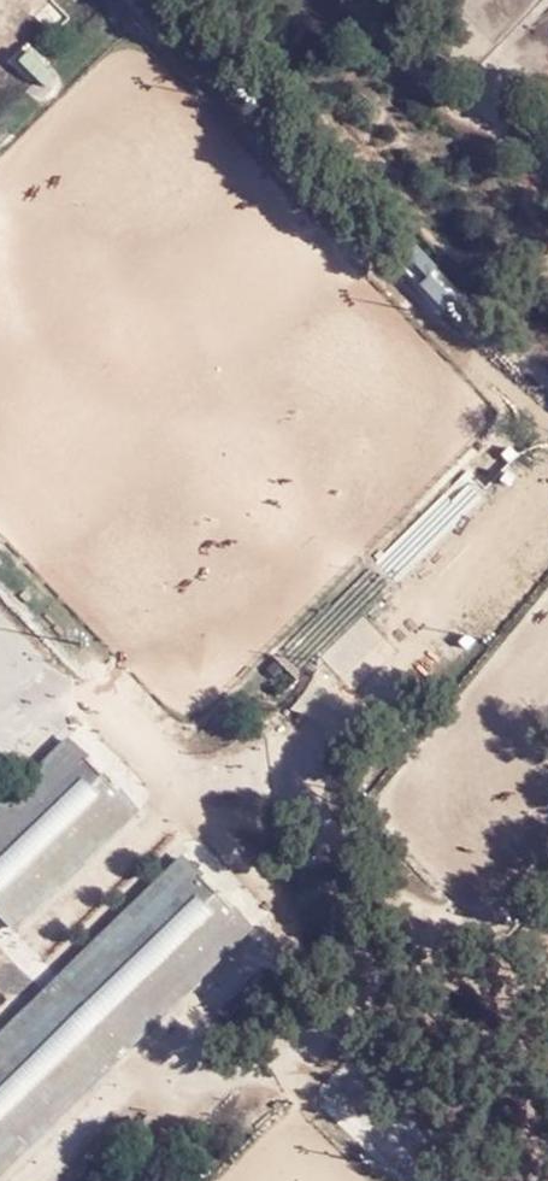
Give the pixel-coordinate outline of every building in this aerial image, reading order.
[(74,749),(0,820),(0,917),(15,932),(136,815),(74,749)] [(191,871),(0,1055),(0,1180),(4,1180),(256,937),(191,871)]
